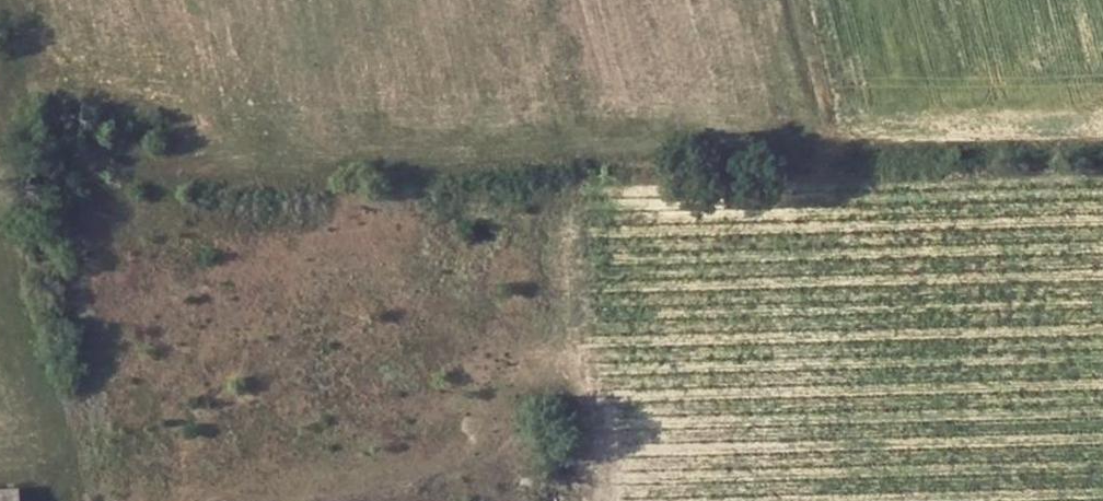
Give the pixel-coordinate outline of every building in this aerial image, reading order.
[(20,489),(0,490),(0,500),(21,500),(20,489)]
